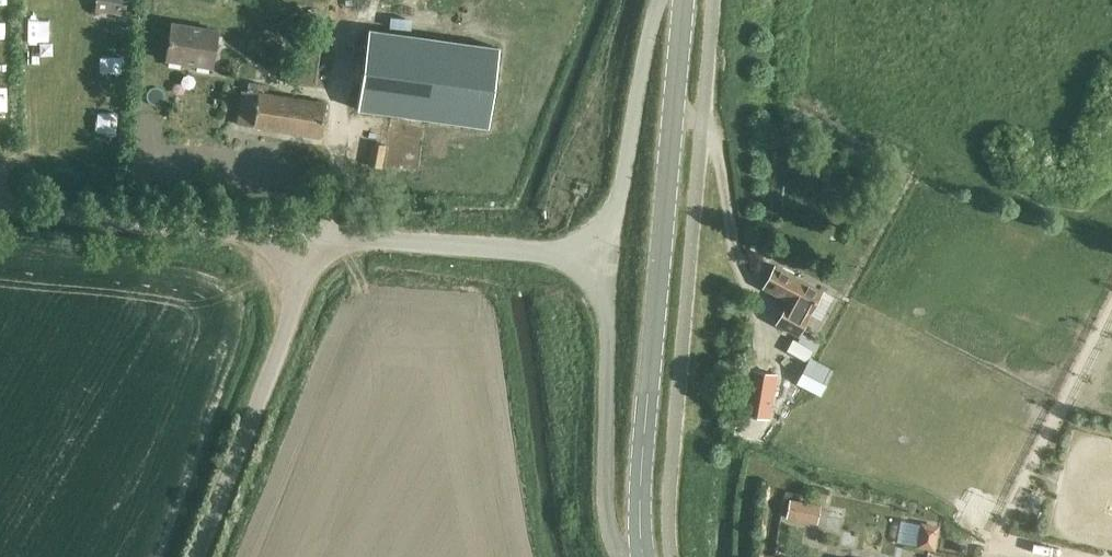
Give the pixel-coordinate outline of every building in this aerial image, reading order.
[(92,11),(123,15),(124,0),(94,0),(92,11)] [(211,69),(218,31),(171,23),(165,60),(211,69)] [(368,29),(357,108),(488,126),(499,47),(368,29)] [(300,34),(292,83),(313,86),(318,49),(312,48),(314,36),(300,34)] [(319,138),(325,102),(264,93),(265,85),(247,83),(246,92),(241,91),(236,124),(319,138)] [(797,336),(807,316),(822,289),(775,264),(763,287),(788,300),(786,305),(775,324),(797,336)] [(749,369),(741,413),(768,417),(775,373),(749,369)] [(789,499),(785,517),(816,523),(820,505),(789,499)]
